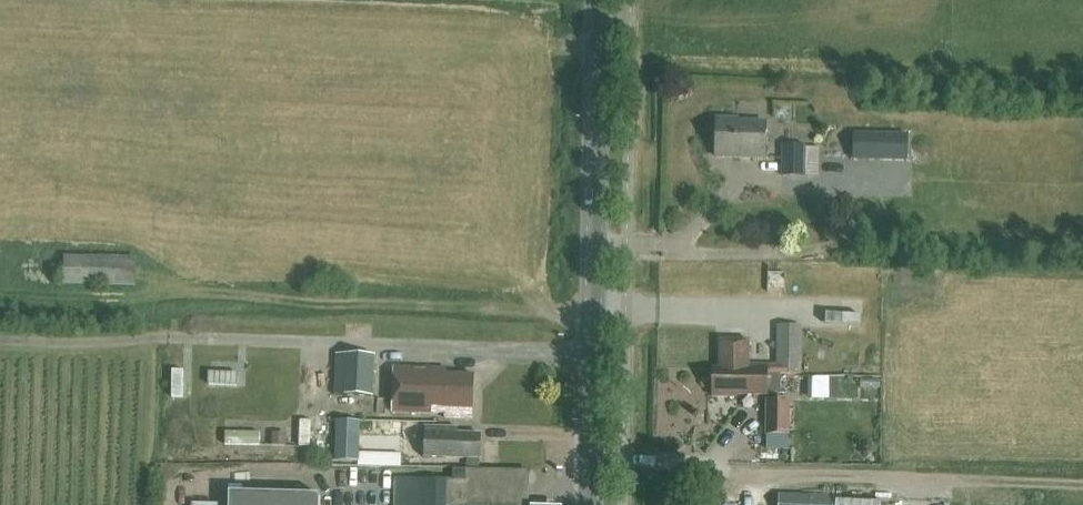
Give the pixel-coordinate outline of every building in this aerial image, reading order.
[(774,106),(774,120),(810,121),(810,106),(774,106)] [(716,118),(716,156),(765,157),(766,121),(739,121),(739,119),(716,118)] [(854,133),(854,142),(854,160),(868,160),(907,161),(908,134),(854,133)] [(819,148),(806,148),(806,145),(780,145),(780,177),(806,178),(806,175),(818,175),(819,148)] [(136,286),(136,259),(65,257),(64,284),(136,286)] [(735,375),(782,376),(782,374),(801,374),(801,326),(779,325),(778,365),(749,365),(750,340),(720,340),(719,369),(719,370),(735,370),(735,375)] [(752,356),(776,355),(775,341),(751,342),(752,356)] [(339,354),(337,395),(375,397),(377,356),(339,354)] [(472,419),(474,375),(446,374),(447,368),(393,367),(392,412),(444,413),(444,418),(472,419)] [(719,370),(719,369),(714,368),(714,397),(737,397),(737,394),(782,395),(782,376),(735,375),(735,370),(719,370)] [(184,370),(172,370),(172,397),(183,397),(184,370)] [(209,372),(209,384),(237,386),(237,373),(209,372)] [(767,399),(767,435),(767,448),(789,448),(789,435),(789,400),(767,399)] [(314,444),(315,416),(300,415),(299,444),(314,444)] [(229,429),(230,447),(263,446),(262,428),(229,429)] [(479,459),(479,434),(457,434),(457,428),(425,428),(424,458),(479,459)] [(453,480),(395,479),(395,504),(528,504),(528,472),(453,471),(453,480)] [(229,504),(319,504),(320,495),(229,492),(229,504)] [(780,504),(833,504),(833,497),(780,495),(780,504)]
